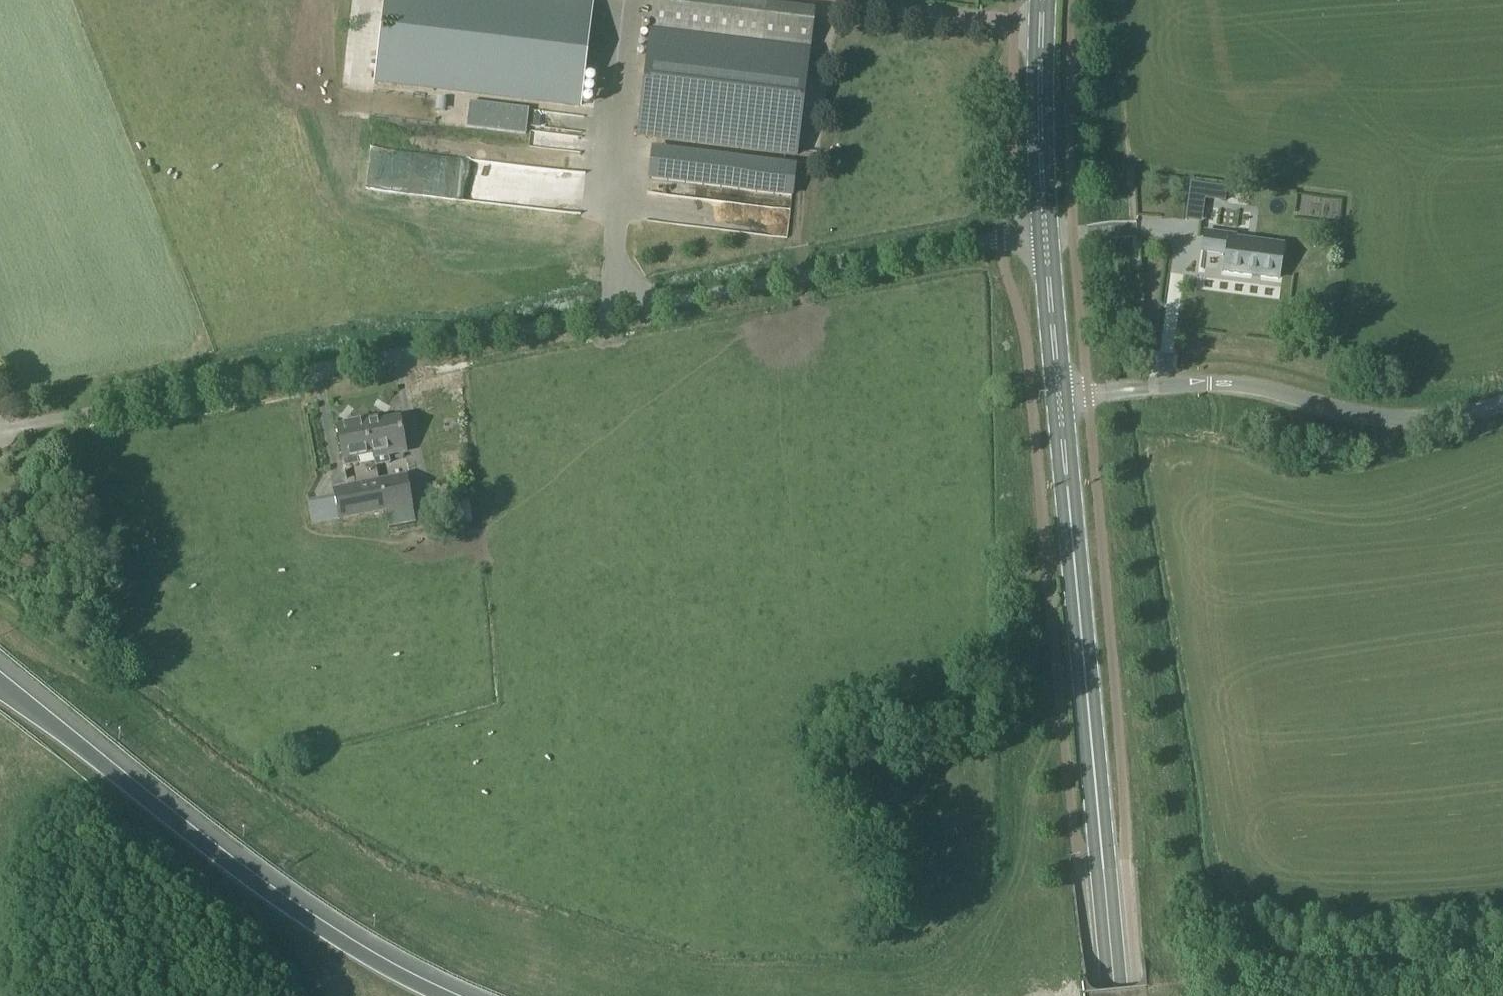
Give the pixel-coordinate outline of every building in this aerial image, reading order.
[(592,4),(562,0),(385,0),(375,81),(580,106),(586,50),(592,4)] [(638,135),(796,154),(797,147),(809,53),(813,14),(699,0),(654,0),(650,34),(638,135)] [(1205,232),(1203,250),(1227,253),(1224,271),(1278,278),(1282,245),(1234,239),(1235,236),(1205,232)] [(367,426),(366,422),(338,428),(344,459),(347,458),(348,465),(356,463),(355,457),(374,453),(375,457),(374,457),(376,463),(387,461),(386,455),(405,451),(399,420),(367,426)] [(338,483),(335,470),(307,476),(309,489),(338,483)] [(379,479),(385,512),(386,512),(389,529),(416,523),(412,506),(413,506),(407,474),(379,479)] [(339,521),(385,512),(379,479),(332,488),(339,521)] [(473,522),(471,496),(461,497),(463,522),(473,522)] [(320,504),(300,505),(300,524),(321,523),(320,504)]
